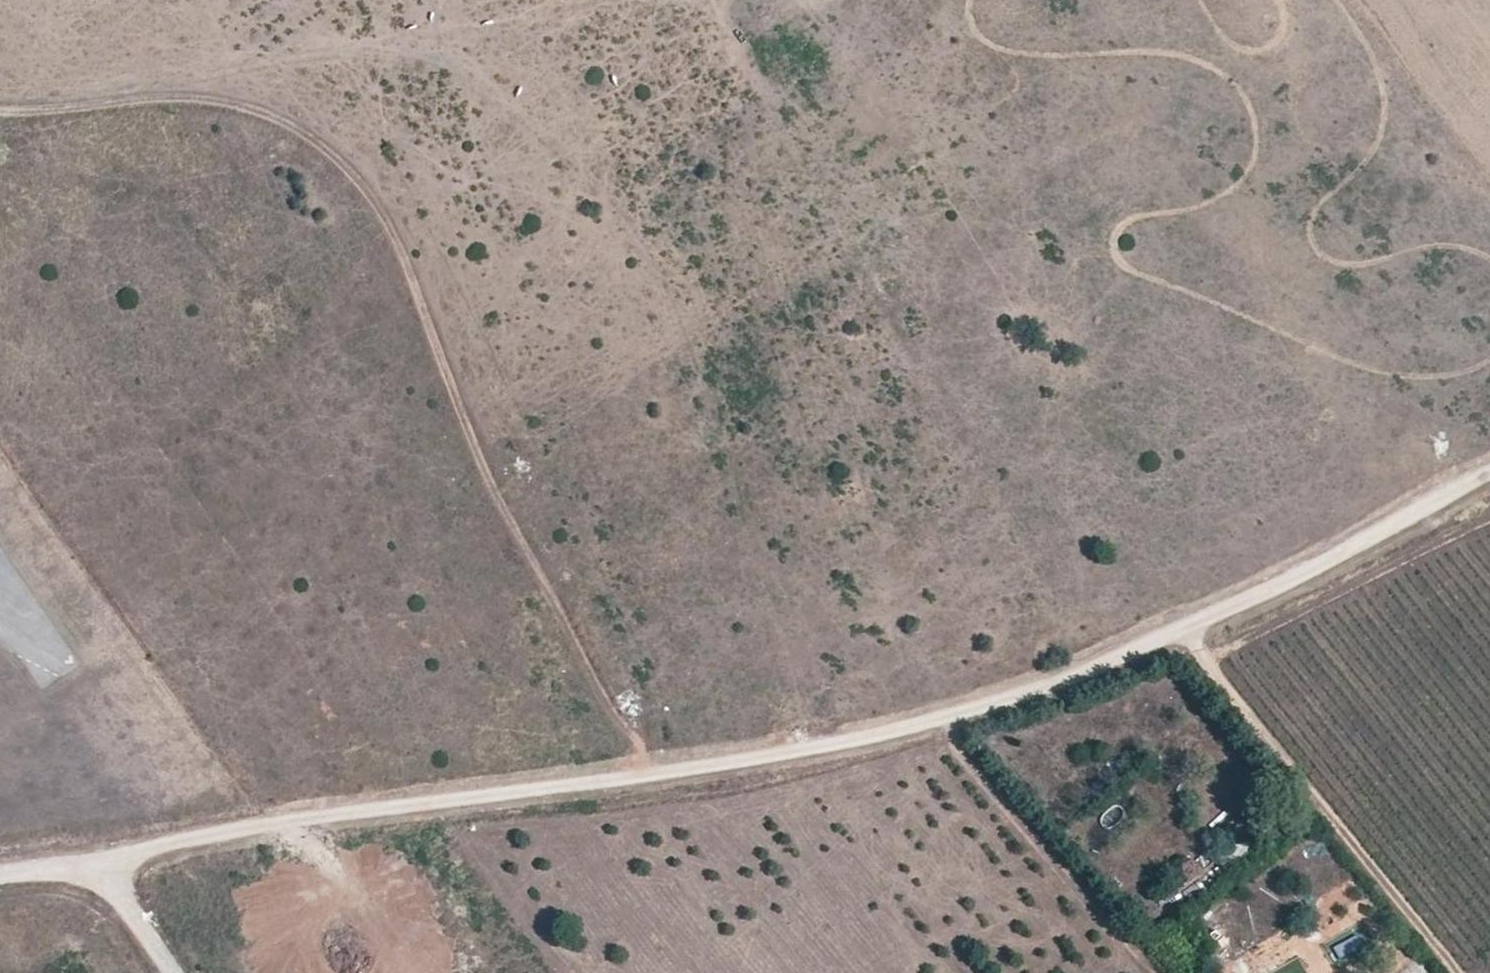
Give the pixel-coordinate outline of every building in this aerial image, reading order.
[(1213,833),(1230,821),(1221,809),(1205,820),(1213,833)] [(1210,888),(1201,877),(1183,892),(1193,903),(1210,888)] [(1337,972),(1338,972),(1380,949),(1364,920),(1321,944),(1337,972)] [(1270,972),(1300,972),(1293,961),(1270,972)]
